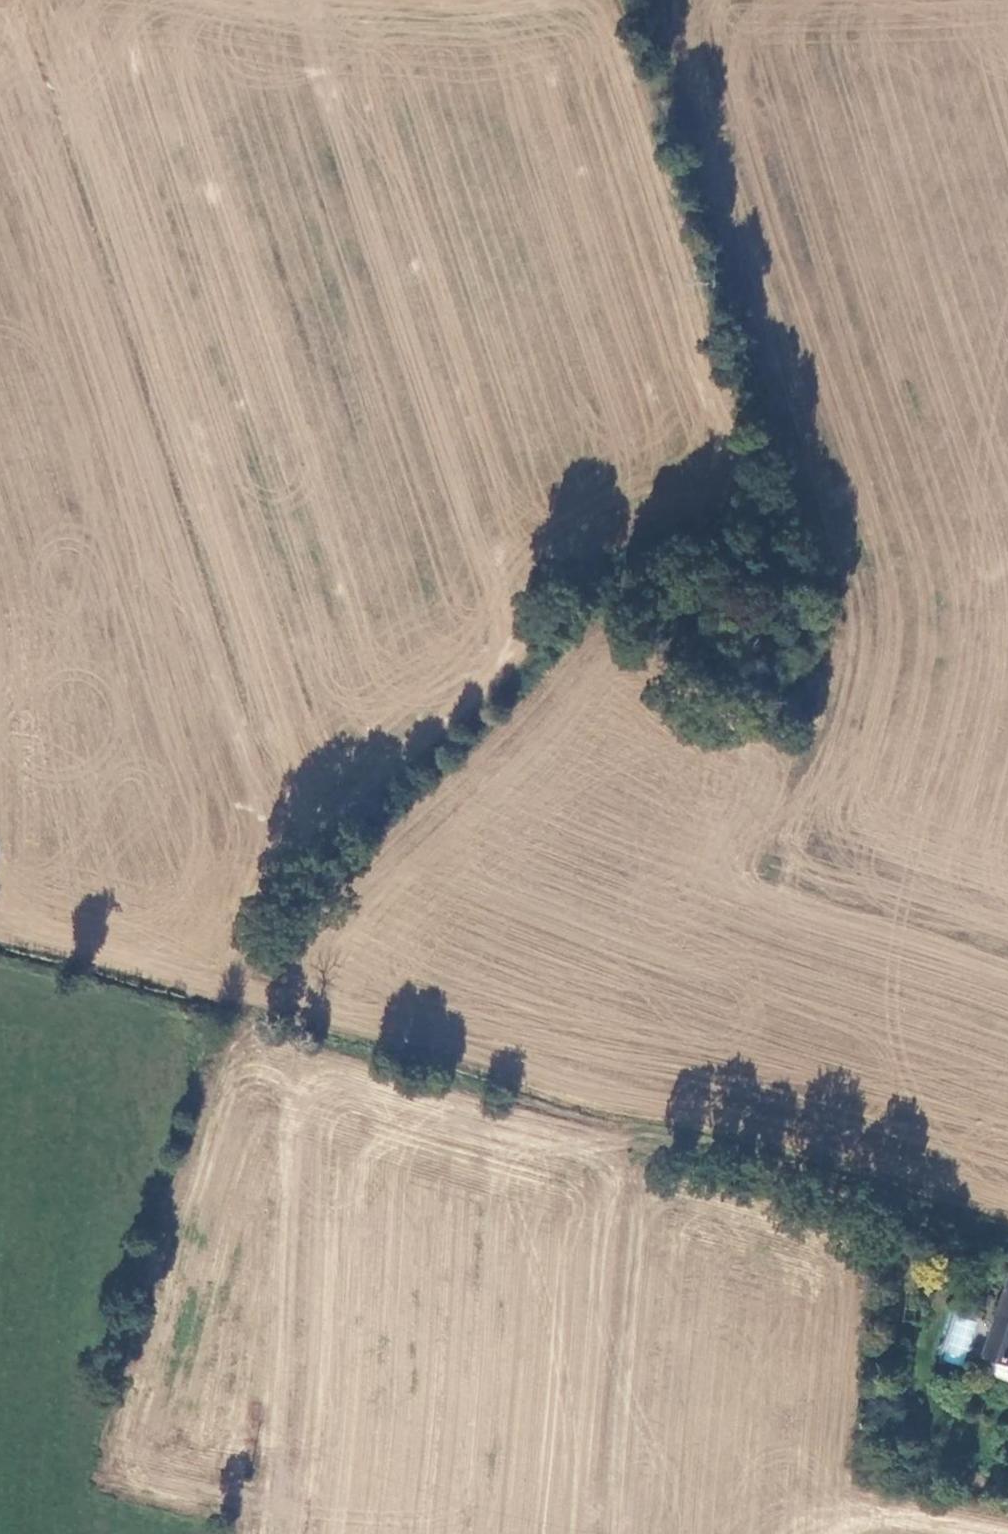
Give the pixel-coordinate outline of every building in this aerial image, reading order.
[(985,1356),(1007,1364),(1007,1290),(985,1356)] [(956,1316),(941,1357),(962,1364),(976,1323),(956,1316)]
